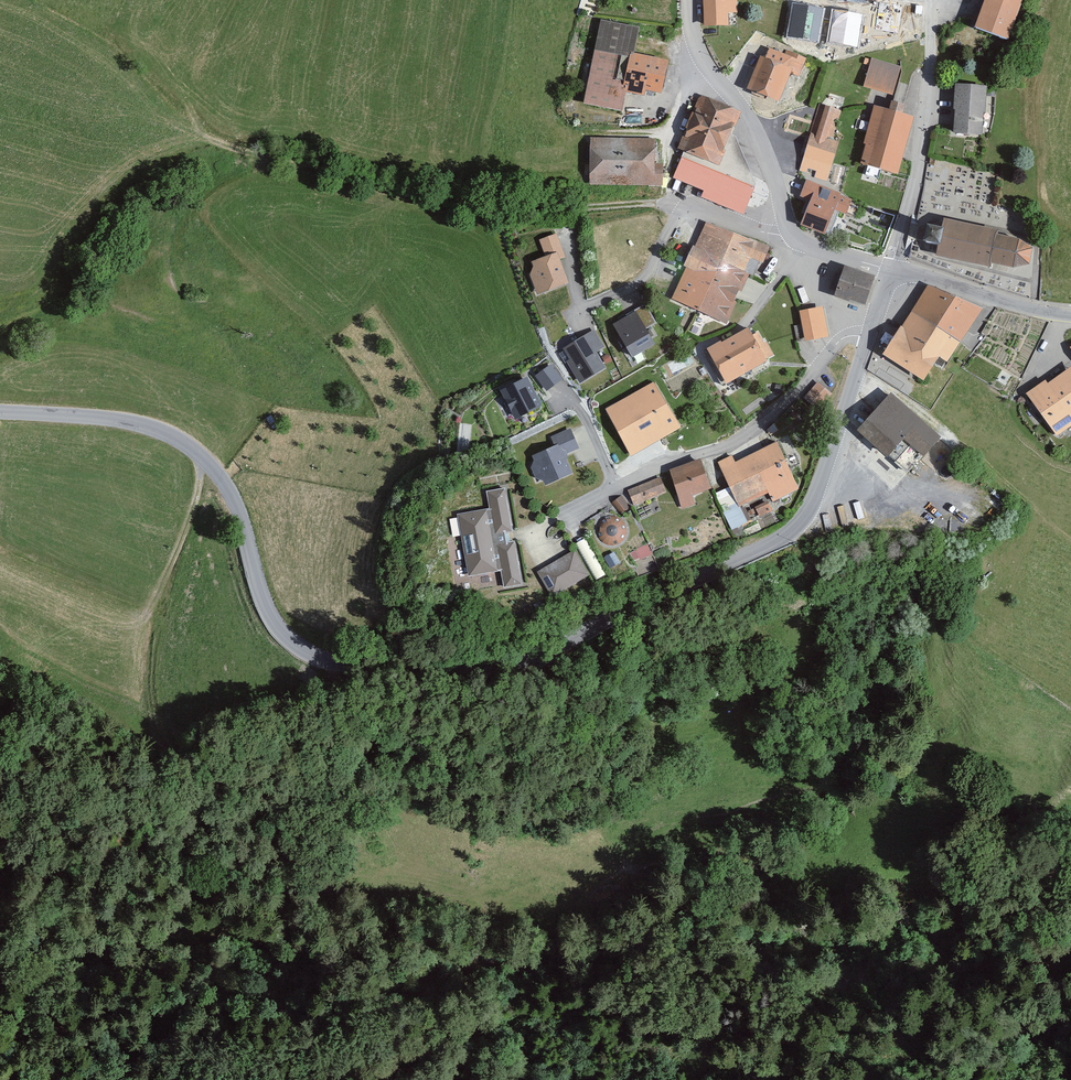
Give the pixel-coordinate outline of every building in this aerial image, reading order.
[(703,24),(724,24),(724,14),(733,14),(733,0),(702,0),(703,24)] [(974,29),(1003,41),(1020,1),(1018,0),(986,0),(974,29)] [(902,6),(880,3),(875,29),(898,32),(902,6)] [(822,10),(795,5),(790,35),(817,40),(822,10)] [(862,16),(835,12),(830,42),(857,47),(862,16)] [(602,27),(585,103),(615,110),(621,86),(654,94),(661,64),(628,56),(633,34),(602,27)] [(746,93),(778,106),(795,62),(748,43),(740,64),(755,70),(746,93)] [(869,61),(862,85),(890,92),(896,68),(869,61)] [(954,88),(950,134),(980,137),(984,90),(954,88)] [(681,150),(715,165),(736,117),(701,102),(681,150)] [(818,109),(801,167),(823,174),(841,116),(818,109)] [(908,120),(875,112),(862,163),(896,171),(908,120)] [(590,142),(588,182),(658,186),(659,178),(646,178),(648,145),(590,142)] [(753,187),(683,159),(675,178),(706,190),(703,197),(743,213),(753,187)] [(840,193),(806,181),(801,195),(812,199),(802,224),(825,232),(834,208),(846,212),(850,200),(839,195),(840,193)] [(996,229),(944,217),(941,228),(928,225),(924,243),(937,246),(936,252),(989,264),(991,261),(1013,266),(1032,261),(1035,247),(1020,237),(996,232),(996,229)] [(674,303),(722,324),(755,247),(707,226),(674,303)] [(535,294),(564,285),(556,260),(562,258),(555,236),(540,241),(546,261),(527,267),(535,294)] [(837,291),(866,299),(872,274),(844,266),(837,291)] [(931,285),(884,351),(916,374),(928,358),(938,364),(980,303),(931,285)] [(821,310),(799,313),(803,341),(826,338),(821,310)] [(631,357),(655,346),(641,313),(617,324),(631,357)] [(704,356),(720,384),(768,357),(752,329),(704,356)] [(564,349),(582,383),(603,372),(593,353),(601,348),(593,334),(564,349)] [(560,379),(550,364),(537,374),(547,388),(560,379)] [(1027,395),(1054,435),(1070,424),(1070,369),(1069,366),(1027,395)] [(540,403),(527,377),(502,389),(516,415),(540,403)] [(603,412),(627,456),(678,428),(654,384),(603,412)] [(827,395),(816,384),(800,401),(811,412),(827,395)] [(908,474),(936,442),(889,400),(860,432),(908,474)] [(531,458),(542,483),(569,472),(561,453),(578,446),(571,429),(554,436),(559,446),(531,458)] [(773,497),(797,485),(776,443),(734,464),(731,456),(720,462),(740,503),(768,489),(773,497)] [(690,493),(708,484),(700,459),(671,469),(682,505),(693,502),(690,493)] [(634,503),(666,489),(661,477),(629,492),(634,503)] [(522,583),(505,488),(486,491),(489,509),(459,514),(470,575),(499,570),(502,587),(522,583)] [(772,499),(757,504),(761,513),(775,508),(772,499)] [(609,545),(613,545),(618,544),(622,541),(625,537),(626,533),(626,528),(625,524),(622,520),(618,517),(614,516),(609,516),(604,518),(601,521),(598,525),(597,530),(598,535),(600,540),(604,543),(609,545)] [(591,535),(581,539),(599,578),(609,573),(591,535)] [(651,542),(639,547),(643,557),(654,552),(651,542)] [(576,554),(541,572),(551,591),(586,573),(576,554)] [(615,896),(610,886),(595,892),(600,903),(615,896)]
